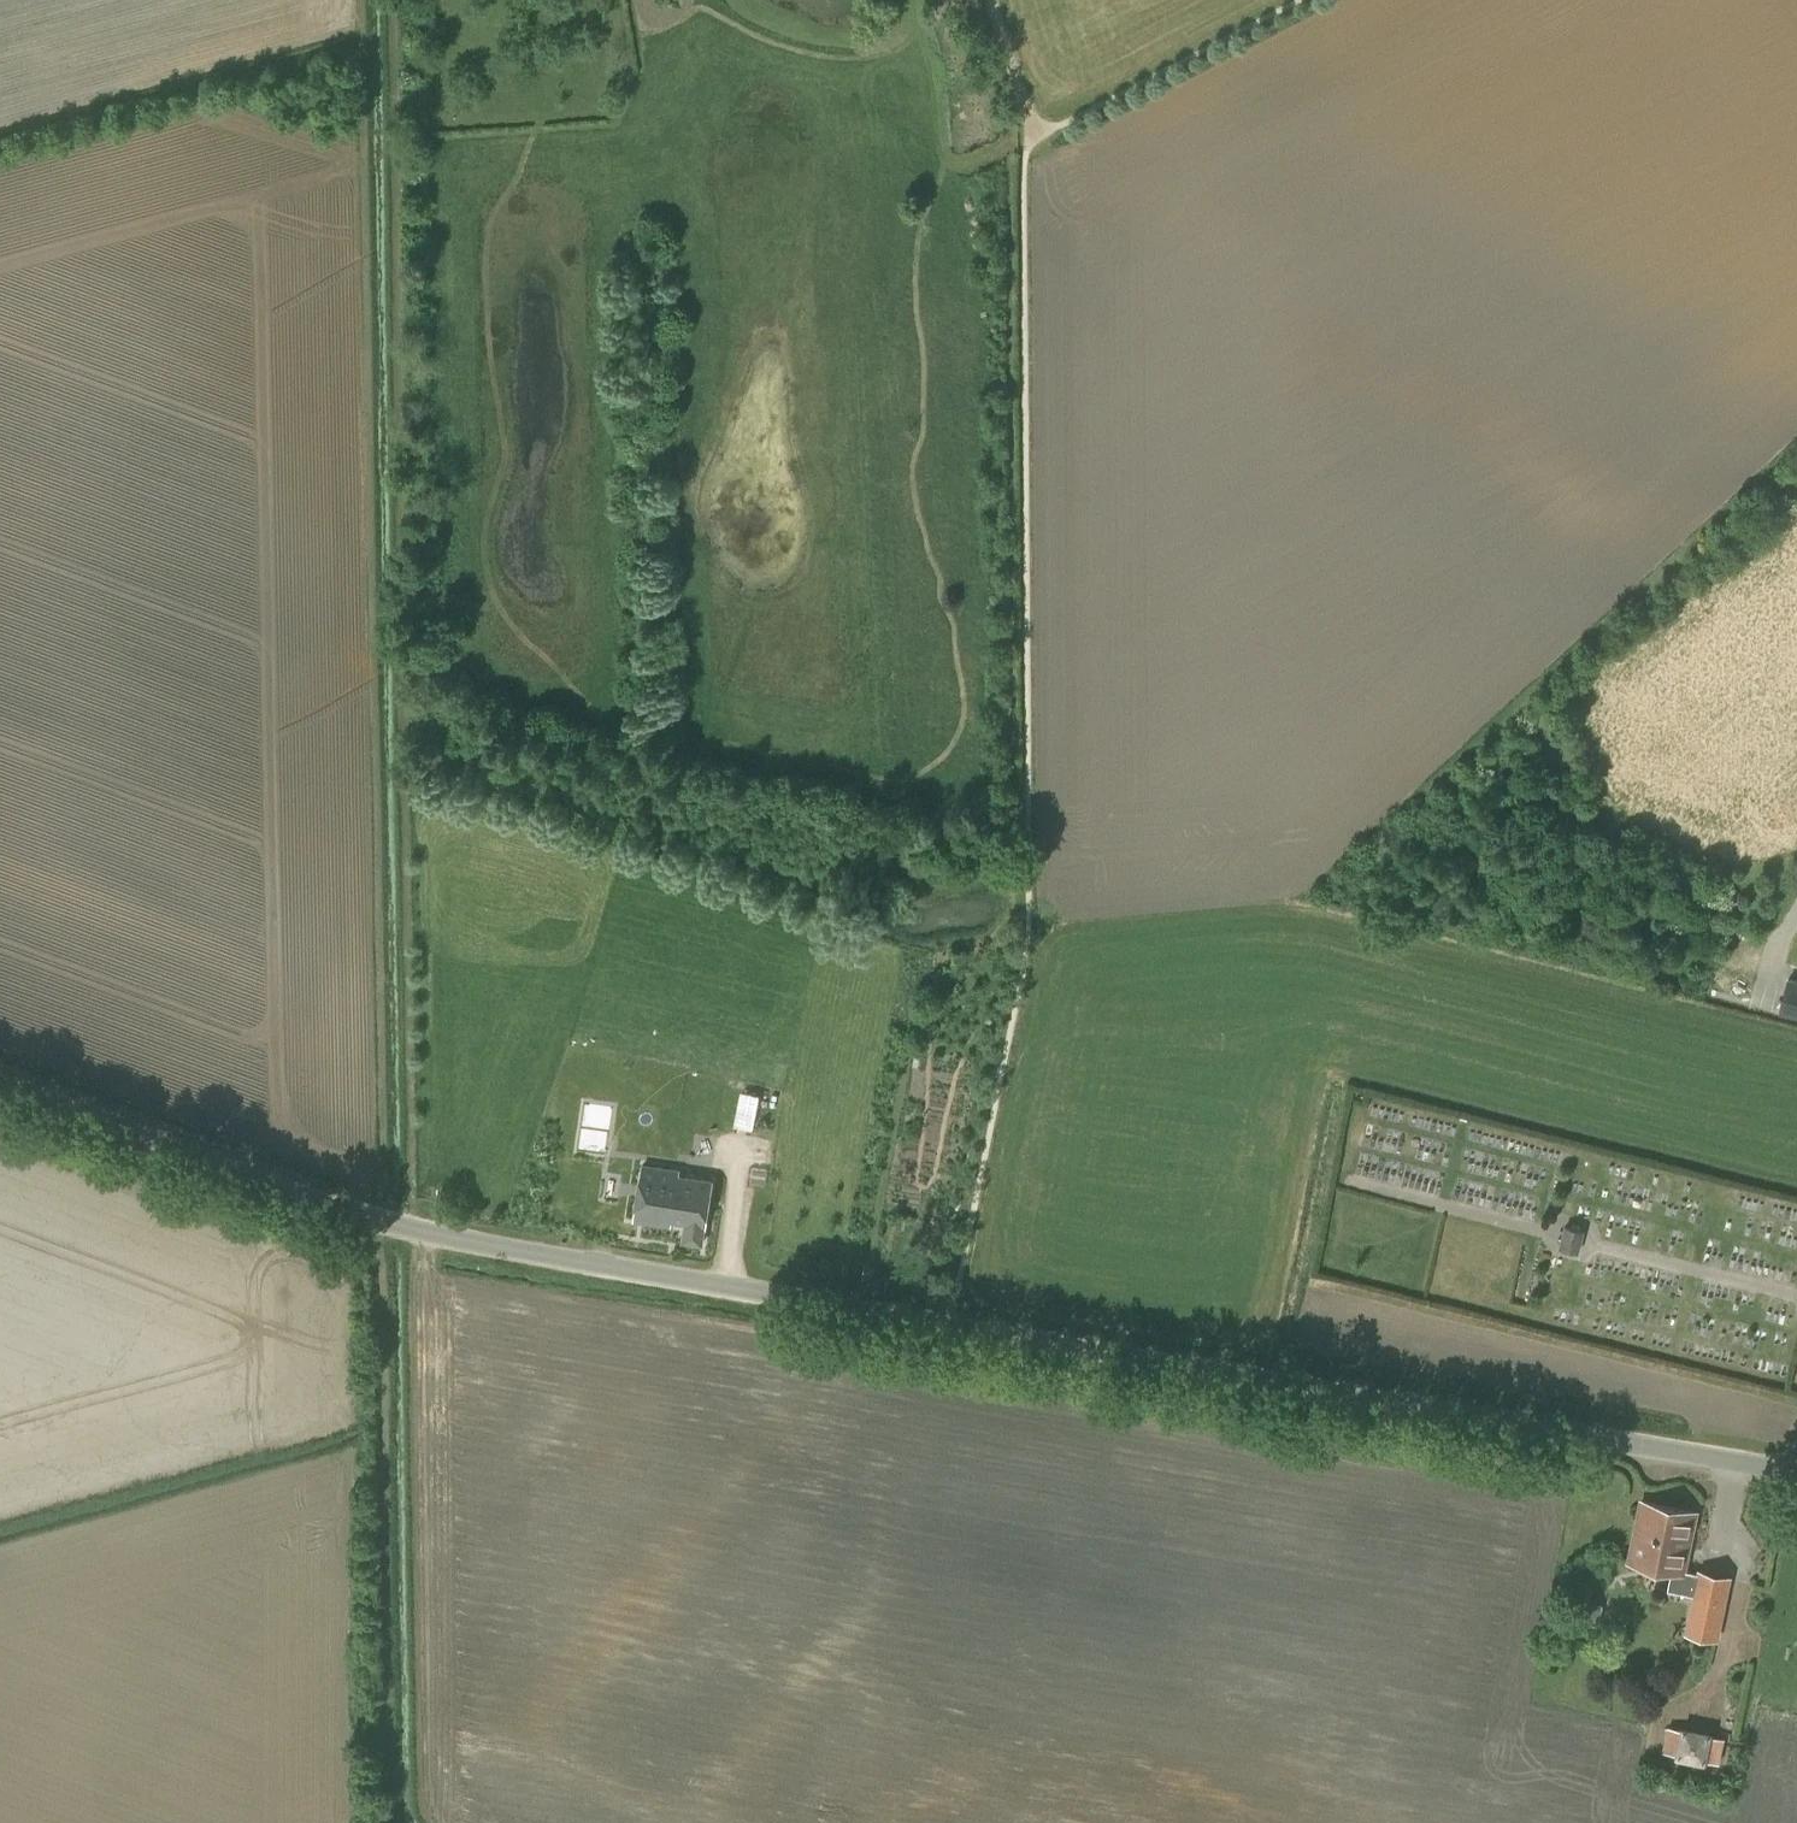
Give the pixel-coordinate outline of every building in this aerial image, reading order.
[(1779,1011),(1796,1015),(1796,979),(1787,977),(1779,1011)] [(706,1227),(713,1180),(678,1175),(679,1171),(643,1165),(635,1220),(670,1225),(671,1221),(686,1223),(684,1240),(702,1243),(704,1227),(706,1227)] [(1579,1251),(1580,1247),(1584,1230),(1564,1224),(1559,1246),(1579,1251)] [(1697,1572),(1684,1570),(1696,1510),(1642,1499),(1629,1560),(1671,1569),(1667,1589),(1692,1593),(1685,1633),(1720,1640),(1732,1575),(1697,1569),(1697,1572)] [(1599,1622),(1603,1604),(1586,1600),(1582,1619),(1599,1622)] [(1712,1732),(1681,1725),(1680,1728),(1667,1726),(1662,1750),(1675,1753),(1674,1757),(1706,1764),(1707,1760),(1720,1762),(1725,1738),(1712,1735),(1712,1732)]
